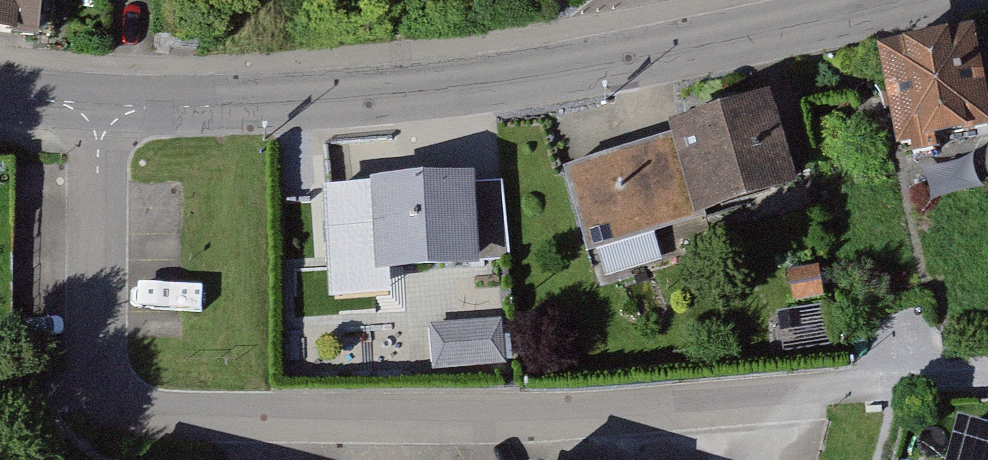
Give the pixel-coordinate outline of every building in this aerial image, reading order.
[(49,47),(51,0),(0,0),(0,44),(49,47)] [(961,37),(872,61),(898,156),(987,132),(961,37)] [(678,150),(567,183),(588,252),(796,190),(769,98),(671,127),(678,150)] [(504,184),(378,190),(382,277),(508,272),(504,184)] [(506,332),(441,332),(441,369),(506,369),(506,332)] [(947,427),(939,459),(987,459),(987,436),(947,427)]
